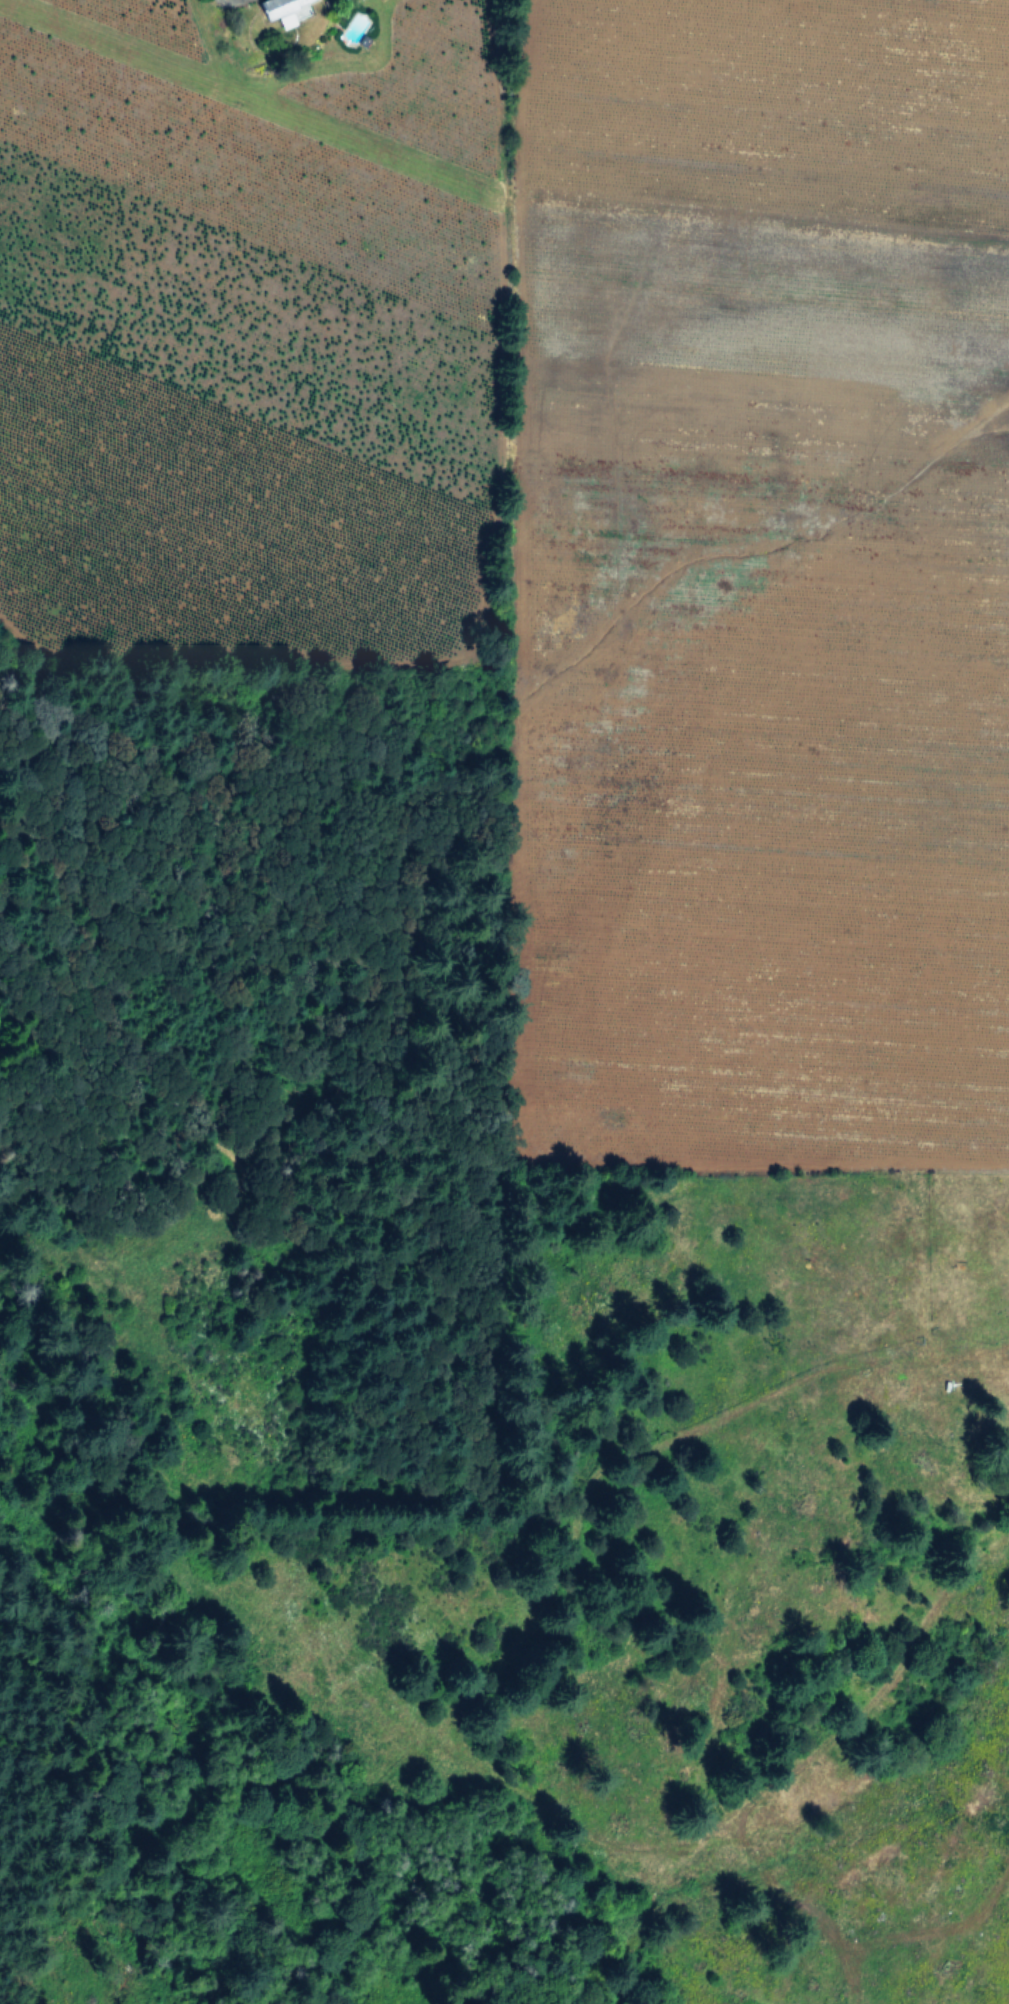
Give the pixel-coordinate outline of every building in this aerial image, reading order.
[(256,0),(262,20),(276,15),(280,28),(295,24),(293,19),(309,14),(305,1),(309,0),(256,0)]
